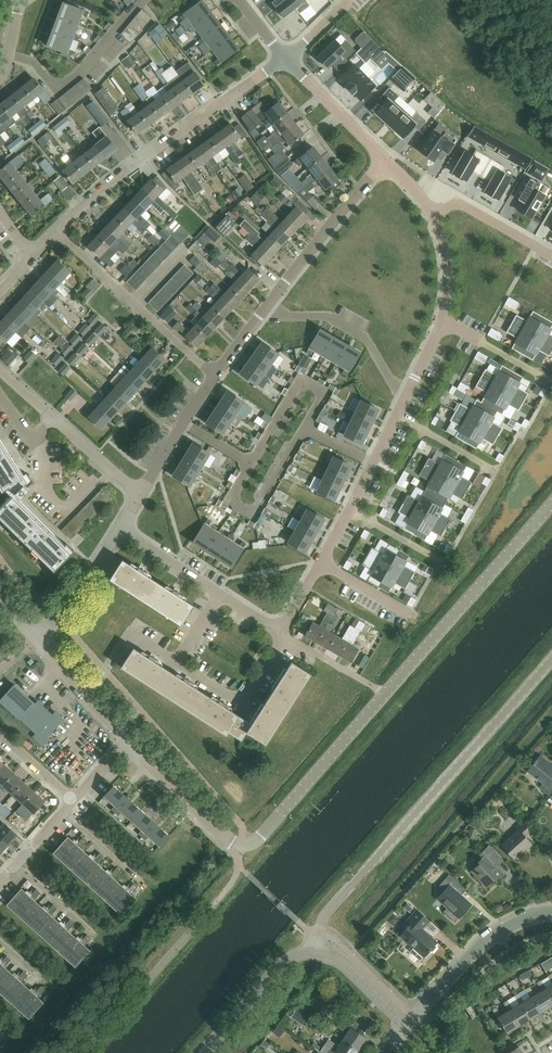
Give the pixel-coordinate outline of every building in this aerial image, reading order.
[(211,12),(201,0),(180,17),(182,21),(187,17),(193,26),(211,12)] [(275,6),(284,16),(295,7),(299,13),(310,4),(307,0),(304,0),(301,3),(299,0),(283,0),(275,6)] [(331,5),(328,0),(327,0),(315,8),(319,13),(331,5)] [(63,3),(57,17),(78,25),(82,15),(87,17),(88,12),(63,3)] [(162,6),(155,13),(166,24),(173,18),(162,6)] [(138,15),(147,23),(151,18),(142,10),(138,15)] [(220,24),(211,12),(193,26),(189,29),(192,32),(196,29),(202,37),(202,38),(220,24)] [(143,28),(147,23),(138,15),(133,20),(143,28)] [(57,17),(52,31),(73,39),(78,41),(79,37),(74,35),(78,25),(57,17)] [(143,28),(133,20),(129,25),(139,33),(143,28)] [(170,21),(165,25),(169,30),(174,26),(170,21)] [(168,35),(160,24),(149,33),(157,43),(168,35)] [(229,36),(220,24),(202,38),(202,37),(198,41),(201,44),(205,41),(211,50),(229,36)] [(125,30),(135,38),(139,33),(129,25),(125,30)] [(135,38),(125,30),(121,35),(130,43),(135,38)] [(52,31),(47,46),(72,55),(74,51),(69,49),(73,39),(52,31)] [(362,64),(373,56),(377,62),(386,55),(367,31),(357,39),(364,49),(355,56),(362,64)] [(229,36),(211,50),(218,58),(214,61),(217,65),(238,48),(229,36)] [(335,38),(318,56),(328,67),(342,54),(347,59),(356,50),(346,39),(341,44),(335,38)] [(77,63),(87,61),(85,53),(75,55),(77,63)] [(227,66),(234,69),(239,60),(231,56),(227,66)] [(369,60),(361,68),(372,78),(380,71),(369,60)] [(182,80),(192,93),(203,85),(187,63),(182,67),(188,76),(182,80)] [(362,99),(376,86),(354,64),(340,77),(348,85),(346,86),(353,93),(354,91),(362,99)] [(398,72),(392,65),(375,80),(382,87),(398,72)] [(162,68),(158,70),(181,101),(192,93),(182,80),(178,74),(171,80),(162,68)] [(160,96),(170,109),(181,101),(158,70),(156,72),(165,85),(163,87),(167,91),(160,96)] [(22,87),(32,99),(38,95),(44,103),(50,99),(33,78),(22,87)] [(86,93),(91,89),(83,79),(78,83),(86,93)] [(81,97),(86,93),(78,83),(73,87),(81,97)] [(140,83),(136,86),(146,100),(150,97),(140,83)] [(146,100),(136,86),(133,88),(144,102),(146,100)] [(22,87),(12,95),(26,114),(31,110),(26,104),(32,99),(22,87)] [(76,101),(81,97),(73,87),(68,91),(76,101)] [(384,103),(375,113),(389,125),(404,109),(395,101),(399,96),(389,87),(379,99),(384,103)] [(117,110),(102,89),(95,94),(110,115),(117,110)] [(63,95),(72,105),(76,101),(68,91),(63,95)] [(25,113),(26,114),(12,95),(1,104),(11,116),(15,112),(20,118),(25,113)] [(72,105),(63,95),(58,99),(67,109),(72,105)] [(159,117),(170,109),(160,96),(149,104),(159,117)] [(66,110),(58,99),(51,105),(59,115),(66,110)] [(92,101),(86,106),(101,127),(108,122),(92,101)] [(273,122),(286,112),(277,101),(271,106),(269,103),(255,114),(250,108),(245,112),(255,125),(261,120),(266,128),(270,125),(273,122)] [(136,133),(148,125),(138,112),(137,113),(130,103),(125,107),(126,108),(120,112),(136,133)] [(1,104),(0,104),(0,124),(11,116),(1,104)] [(148,125),(159,117),(149,104),(138,112),(148,125)] [(404,109),(389,125),(403,137),(413,126),(418,130),(426,121),(417,112),(412,117),(404,109)] [(269,143),(294,123),(286,112),(273,122),(275,125),(278,129),(271,134),(272,135),(267,138),(265,136),(264,137),(263,135),(255,141),(260,148),(268,142),(269,143)] [(66,117),(59,122),(64,129),(71,123),(66,117)] [(42,119),(35,125),(39,131),(47,125),(42,119)] [(64,129),(59,122),(53,128),(58,134),(64,129)] [(230,124),(219,131),(237,157),(242,154),(237,148),(236,148),(231,141),(238,136),(240,139),(246,135),(238,123),(232,127),(230,124)] [(303,134),(294,123),(269,143),(272,147),(277,142),(278,143),(285,138),(290,144),(303,134)] [(39,131),(35,125),(28,130),(33,136),(39,131)] [(100,141),(94,145),(104,157),(115,149),(99,128),(93,132),(100,141)] [(208,139),(217,151),(223,147),(233,160),(237,157),(219,131),(208,139)] [(442,149),(448,153),(457,139),(445,132),(442,136),(435,131),(421,152),(434,160),(442,149)] [(495,152),(501,142),(481,131),(476,141),(495,152)] [(53,139),(49,133),(44,138),(48,143),(53,139)] [(14,142),(18,148),(25,143),(20,136),(14,142)] [(208,139),(198,146),(216,172),(220,170),(212,158),(211,158),(210,156),(217,151),(208,139)] [(18,148),(14,142),(7,147),(12,154),(18,148)] [(523,154),(501,142),(495,152),(518,164),(523,154)] [(94,166),(104,157),(94,145),(84,153),(94,166)] [(187,154),(196,166),(203,162),(208,169),(207,169),(211,176),(216,172),(198,146),(187,154)] [(304,162),(308,167),(321,157),(312,146),(295,160),(299,166),(304,162)] [(274,167),(287,157),(281,149),(268,159),(274,167)] [(473,156),(465,152),(453,173),(455,174),(454,176),(463,181),(464,179),(466,180),(474,167),(482,171),(489,158),(476,151),(473,156)] [(83,174),(94,166),(84,153),(73,162),(83,174)] [(177,161),(195,187),(198,192),(203,188),(196,178),(195,179),(190,171),(196,166),(187,154),(177,161)] [(17,173),(13,168),(22,161),(18,156),(0,170),(0,176),(5,183),(17,173)] [(287,157),(274,167),(280,174),(293,164),(287,157)] [(316,177),(329,167),(321,157),(308,167),(312,173),(306,178),(306,179),(297,186),(300,190),(310,183),(316,177)] [(72,183),(83,174),(73,162),(67,166),(61,158),(55,162),(72,183)] [(39,164),(44,170),(50,165),(45,159),(39,164)] [(506,167),(493,160),(485,173),(493,177),(485,191),(488,193),(486,194),(495,199),(496,197),(499,199),(511,178),(502,173),(506,167)] [(195,187),(177,161),(166,169),(167,169),(161,174),(170,185),(174,189),(179,186),(175,181),(182,176),(187,184),(186,185),(191,190),(195,187)] [(55,171),(50,165),(44,170),(49,177),(55,171)] [(316,177),(325,188),(328,185),(333,191),(342,184),(337,178),(329,167),(316,177)] [(17,173),(5,183),(14,194),(26,184),(17,173)] [(254,187),(245,174),(238,180),(246,193),(254,187)] [(152,180),(150,179),(141,188),(154,200),(164,210),(174,219),(177,215),(158,197),(167,187),(157,175),(152,180)] [(68,187),(59,176),(54,181),(62,192),(68,187)] [(526,195),(517,209),(532,218),(545,195),(536,190),(540,184),(526,176),(518,190),(526,195)] [(313,187),(310,183),(300,190),(301,190),(298,193),(307,201),(312,197),(307,191),(313,187)] [(26,184),(14,194),(22,204),(34,195),(26,184)] [(143,208),(145,210),(150,205),(160,214),(164,210),(154,200),(141,188),(132,198),(143,208)] [(243,195),(238,188),(232,193),(237,200),(243,195)] [(265,196),(258,190),(250,199),(257,205),(265,196)] [(235,200),(229,193),(224,197),(229,205),(235,200)] [(39,201),(34,195),(22,204),(31,215),(52,199),(48,194),(39,201)] [(282,194),(278,198),(292,210),(287,216),(298,226),(307,217),(304,214),(309,209),(298,199),(293,204),(282,194)] [(132,198),(123,207),(146,229),(150,225),(139,215),(138,216),(137,215),(143,208),(132,198)] [(311,203),(320,208),(323,202),(313,198),(311,203)] [(146,229),(123,207),(114,217),(126,227),(131,222),(142,233),(146,229)] [(290,236),(298,226),(287,216),(282,221),(267,207),(266,209),(264,207),(261,208),(260,209),(290,236)] [(281,245),(290,236),(260,209),(256,213),(271,227),(266,232),(281,245)] [(235,223),(227,215),(216,226),(224,234),(235,223)] [(126,227),(114,217),(105,226),(128,248),(132,244),(120,233),(126,227)] [(239,224),(249,234),(272,255),(281,245),(266,232),(269,235),(264,241),(258,235),(259,233),(244,219),(239,224)] [(146,229),(153,235),(156,231),(150,225),(146,229)] [(168,225),(165,228),(171,234),(174,231),(168,225)] [(128,248),(105,226),(96,236),(115,253),(118,249),(123,253),(128,248)] [(180,226),(172,235),(181,243),(189,234),(180,226)] [(220,237),(210,227),(204,233),(214,243),(220,237)] [(171,234),(165,228),(164,230),(163,228),(158,234),(165,240),(171,234)] [(152,234),(147,239),(154,245),(159,241),(152,234)] [(272,255),(249,234),(245,238),(253,245),(248,251),(263,265),(272,255)] [(176,248),(181,243),(172,235),(167,240),(176,248)] [(115,253),(96,236),(88,245),(110,267),(114,263),(109,259),(115,253)] [(167,240),(163,244),(172,253),(176,248),(167,240)] [(200,240),(192,249),(209,264),(217,255),(200,240)] [(172,253),(163,244),(158,249),(167,258),(172,253)] [(162,263),(167,258),(158,249),(154,254),(162,263)] [(347,249),(341,252),(347,261),(352,257),(347,249)] [(383,252),(376,261),(389,270),(395,261),(383,252)] [(154,254),(149,259),(158,267),(162,263),(154,254)] [(207,270),(194,257),(189,262),(203,275),(207,270)] [(149,259),(144,264),(153,272),(158,267),(149,259)] [(222,263),(227,267),(231,263),(226,259),(222,263)] [(57,260),(48,270),(60,281),(69,271),(57,260)] [(138,264),(133,260),(127,266),(132,270),(138,264)] [(223,272),(227,267),(222,263),(218,267),(223,272)] [(231,263),(227,267),(250,288),(259,278),(248,268),(242,275),(236,269),(237,268),(231,263)] [(144,264),(140,269),(149,277),(153,272),(144,264)] [(179,269),(188,278),(193,273),(183,265),(179,269)] [(241,298),(250,288),(227,267),(223,272),(228,277),(229,276),(235,282),(230,288),(241,298)] [(140,269),(135,273),(144,282),(149,277),(140,269)] [(174,274),(184,283),(188,278),(179,269),(174,274)] [(39,280),(51,291),(60,281),(48,270),(39,280)] [(135,273),(131,278),(140,287),(144,282),(135,273)] [(170,279),(179,288),(184,283),(174,274),(170,279)] [(206,283),(197,276),(195,279),(198,282),(197,283),(202,288),(206,283)] [(135,291),(140,287),(131,278),(126,283),(135,291)] [(347,296),(356,285),(348,278),(339,289),(347,296)] [(100,285),(94,279),(87,287),(89,289),(81,297),(85,301),(100,285)] [(165,284),(175,292),(179,288),(170,279),(165,284)] [(42,301),(49,308),(53,303),(46,297),(51,291),(39,280),(29,290),(42,301)] [(209,286),(214,291),(218,287),(213,282),(209,286)] [(161,288),(170,297),(175,292),(165,284),(161,288)] [(223,317),(232,307),(221,297),(214,291),(209,286),(206,290),(211,295),(212,294),(216,298),(215,299),(217,301),(212,307),(223,317)] [(156,293),(166,302),(170,297),(161,288),(156,293)] [(241,298),(230,288),(221,297),(232,307),(241,298)] [(413,304),(421,295),(412,288),(405,297),(413,304)] [(33,311),(42,301),(29,290),(20,300),(33,311)] [(375,299),(385,308),(392,300),(381,291),(375,299)] [(152,298),(161,307),(166,302),(156,293),(152,298)] [(152,298),(147,303),(157,311),(161,307),(152,298)] [(518,303),(509,298),(506,304),(515,309),(518,303)] [(331,299),(323,310),(331,317),(340,305),(331,299)] [(11,310),(23,321),(33,311),(20,300),(11,310)] [(191,305),(197,310),(200,306),(195,302),(191,305)] [(214,327),(203,316),(197,310),(191,305),(189,303),(185,307),(193,314),(194,313),(200,319),(194,326),(205,336),(214,327)] [(176,313),(171,307),(161,317),(167,322),(176,313)] [(212,307),(203,316),(214,327),(223,317),(212,307)] [(383,317),(391,324),(400,314),(392,307),(383,317)] [(23,321),(11,310),(2,320),(14,331),(14,332),(18,335),(22,330),(19,327),(23,321)] [(511,323),(533,336),(543,317),(533,311),(527,321),(516,315),(511,323)] [(92,326),(99,319),(100,318),(95,314),(94,314),(89,319),(88,322),(92,326)] [(533,336),(551,347),(551,335),(548,333),(551,326),(551,322),(543,317),(533,336)] [(14,332),(14,331),(2,320),(0,322),(0,337),(5,341),(14,332)] [(205,336),(194,326),(192,324),(187,329),(177,321),(172,327),(176,331),(178,329),(196,346),(205,336)] [(100,336),(108,327),(109,326),(104,322),(103,322),(95,332),(100,336)] [(91,328),(85,323),(78,332),(84,336),(91,328)] [(522,354),(533,336),(511,323),(506,332),(517,338),(511,348),(522,354)] [(135,331),(130,327),(122,335),(127,339),(135,331)] [(501,333),(492,328),(488,335),(497,340),(501,333)] [(333,337),(320,329),(306,353),(310,355),(313,351),(322,356),(333,337)] [(86,341),(86,342),(91,346),(94,342),(95,341),(100,336),(95,332),(86,341)] [(82,338),(78,334),(70,342),(74,346),(82,338)] [(61,336),(57,342),(64,348),(68,342),(61,336)] [(533,336),(522,354),(532,360),(538,350),(549,357),(551,351),(551,347),(533,336)] [(346,344),(333,337),(322,356),(319,360),(323,363),(326,358),(335,363),(346,344)] [(278,354),(262,342),(255,353),(271,364),(278,354)] [(72,348),(68,344),(65,347),(61,352),(65,356),(72,348)] [(90,349),(84,344),(77,351),(88,361),(90,358),(89,357),(89,355),(90,353),(88,351),(90,349)] [(360,352),(346,344),(335,363),(345,369),(342,374),(346,376),(360,352)] [(143,357),(155,369),(164,359),(152,347),(143,357)] [(38,353),(33,348),(23,359),(28,363),(38,353)] [(488,357),(479,352),(475,358),(484,363),(488,357)] [(54,368),(64,358),(59,353),(57,355),(50,363),(49,364),(54,368)] [(80,358),(75,353),(67,362),(72,366),(80,358)] [(263,374),(271,364),(255,353),(247,363),(263,374)] [(97,362),(104,369),(110,363),(103,356),(97,362)] [(134,367),(146,379),(155,369),(143,357),(134,367)] [(304,358),(299,365),(306,369),(310,362),(304,358)] [(70,368),(65,363),(58,372),(63,376),(70,368)] [(263,374),(247,363),(240,373),(256,385),(263,374)] [(480,377),(502,390),(513,371),(502,365),(496,375),(485,369),(480,377)] [(134,367),(125,377),(137,389),(146,379),(134,367)] [(513,371),(502,390),(523,402),(528,393),(517,387),(523,377),(513,371)] [(115,387),(127,398),(137,389),(125,377),(115,387)] [(491,409),(502,390),(480,377),(475,386),(486,392),(481,402),(486,406),(491,409)] [(354,396),(359,387),(347,381),(342,391),(354,396)] [(470,388),(461,383),(457,389),(466,394),(470,388)] [(115,387),(106,397),(118,408),(127,398),(115,387)] [(418,393),(428,396),(430,391),(420,387),(418,393)] [(78,393),(73,389),(65,397),(70,402),(78,393)] [(258,400),(263,395),(257,390),(252,395),(258,400)] [(523,402),(502,390),(491,409),(497,412),(501,415),(507,404),(518,411),(523,402)] [(244,402),(227,391),(220,402),(236,413),(244,402)] [(97,407),(109,418),(118,408),(106,397),(103,393),(93,403),(97,407)] [(343,395),(336,408),(346,413),(352,400),(343,395)] [(486,406),(481,402),(476,400),(470,410),(459,404),(454,412),(476,424),(486,406)] [(378,409),(361,401),(355,412),(373,421),(378,409)] [(236,413),(220,402),(213,412),(230,423),(236,413)] [(491,409),(486,406),(476,424),(497,436),(502,428),(492,422),(497,412),(491,409)] [(100,428),(109,418),(97,407),(88,417),(100,428)] [(230,423),(213,412),(206,423),(222,434),(230,423)] [(373,421),(355,412),(350,423),(367,432),(373,421)] [(465,443),(476,424),(454,412),(450,421),(461,427),(455,437),(465,443)] [(269,423),(258,416),(254,422),(262,426),(262,427),(265,429),(269,423)] [(323,431),(332,436),(339,422),(330,418),(323,431)] [(529,422),(525,419),(521,426),(526,428),(529,422)] [(362,443),(367,432),(350,423),(344,435),(362,443)] [(497,436),(476,424),(465,443),(476,449),(482,439),(493,445),(497,436)] [(19,497),(31,484),(31,483),(32,482),(27,473),(25,474),(0,435),(0,490),(6,499),(13,491),(19,497)] [(317,440),(310,453),(320,458),(326,445),(317,440)] [(426,443),(421,440),(418,447),(423,450),(426,443)] [(209,453),(193,443),(186,454),(203,464),(209,453)] [(203,464),(186,454),(180,465),(196,475),(203,464)] [(424,466),(445,479),(456,460),(445,454),(439,464),(428,458),(424,466)] [(351,465),(333,457),(328,468),(345,477),(351,465)] [(456,460),(445,479),(466,491),(471,482),(460,476),(466,466),(456,460)] [(196,475),(180,465),(173,476),(190,486),(196,475)] [(424,491),(435,497),(445,479),(424,466),(419,475),(430,481),(424,491)] [(345,477),(328,468),(322,479),(340,488),(345,477)] [(401,478),(405,480),(409,474),(404,471),(401,478)] [(491,480),(486,477),(482,484),(487,486),(491,480)] [(401,478),(397,484),(401,487),(405,480),(401,478)] [(340,488),(322,479),(317,491),(334,500),(340,488)] [(466,491),(445,479),(435,497),(445,503),(451,493),(461,500),(466,491)] [(303,500),(310,486),(301,481),(293,495),(303,500)] [(105,504),(111,498),(101,489),(96,495),(105,504)] [(185,498),(196,508),(203,500),(192,490),(185,498)] [(6,499),(0,505),(0,519),(53,571),(73,550),(19,497),(13,491),(6,499)] [(402,503),(424,516),(435,497),(424,491),(418,501),(407,495),(402,503)] [(100,510),(105,504),(96,495),(90,501),(100,510)] [(435,497),(424,516),(445,528),(450,519),(439,513),(445,503),(435,497)] [(94,516),(100,510),(90,501),(84,507),(94,516)] [(413,534),(424,516),(402,503),(398,512),(408,518),(403,528),(413,534)] [(282,517),(291,521),(297,509),(288,505),(282,517)] [(94,516),(84,507),(79,512),(88,522),(94,516)] [(324,519),(307,509),(301,520),(318,530),(324,519)] [(388,511),(383,509),(380,515),(384,518),(388,511)] [(73,518),(83,528),(88,522),(79,512),(73,518)] [(445,528),(424,516),(413,534),(424,540),(430,530),(440,536),(445,528)] [(77,533),(83,528),(73,518),(67,524),(77,533)] [(193,542),(206,550),(218,532),(209,526),(211,521),(207,519),(193,542)] [(318,530),(301,520),(294,531),(312,541),(318,530)] [(67,524),(62,530),(71,539),(77,533),(67,524)] [(370,533),(365,530),(361,536),(366,539),(370,533)] [(312,541),(294,531),(288,542),(305,552),(312,541)] [(206,550),(218,558),(230,540),(231,540),(233,536),(230,533),(227,537),(218,532),(206,550)] [(218,558),(231,567),(246,544),(242,541),(239,546),(231,540),(230,540),(218,558)] [(366,556),(388,568),(398,549),(388,543),(382,553),(371,547),(366,556)] [(273,544),(269,554),(281,559),(285,549),(273,544)] [(452,548),(447,545),(444,551),(448,554),(452,548)] [(398,549),(388,568),(409,580),(414,572),(403,565),(409,555),(398,549)] [(377,587),(388,568),(366,556),(361,564),(372,571),(367,581),(377,587)] [(137,569),(121,559),(109,578),(180,624),(192,605),(177,595),(178,593),(173,589),(171,591),(142,572),(143,570),(138,567),(137,569)] [(352,564),(347,561),(344,567),(348,570),(352,564)] [(409,580),(388,568),(377,587),(388,593),(393,583),(404,589),(409,580)] [(416,600),(411,597),(408,604),(412,606),(416,600)] [(308,630),(304,635),(316,642),(332,615),(335,609),(327,604),(323,611),(326,613),(318,625),(312,622),(313,621),(305,616),(300,625),(308,630)] [(316,642),(327,649),(335,635),(329,631),(337,618),(332,615),(316,642)] [(354,628),(338,655),(350,662),(358,649),(352,645),(363,625),(358,622),(354,628)] [(335,635),(327,649),(338,655),(354,628),(349,626),(341,639),(335,635)] [(133,647),(120,666),(225,734),(227,731),(241,739),(246,731),(251,723),(223,705),(224,703),(219,700),(217,702),(188,683),(189,680),(184,677),(182,679),(153,660),(154,658),(149,655),(148,657),(133,647)] [(251,723),(246,731),(265,743),(310,673),(290,661),(281,675),(279,674),(276,679),(277,681),(258,710),(256,709),(253,715),(255,716),(251,723)] [(29,710),(16,699),(8,707),(37,733),(34,736),(43,744),(48,739),(46,737),(62,719),(54,713),(52,716),(36,702),(29,710)] [(541,756),(529,771),(544,783),(540,788),(551,797),(551,795),(551,766),(541,756)] [(2,764),(0,767),(0,783),(2,785),(13,773),(2,764)] [(13,773),(2,785),(12,794),(23,782),(13,773)] [(23,782),(12,794),(22,803),(33,792),(23,782)] [(115,812),(128,798),(114,785),(104,796),(115,805),(111,809),(115,812)] [(33,792),(22,803),(28,808),(21,816),(25,820),(43,801),(33,792)] [(128,798),(115,812),(118,815),(122,811),(132,820),(141,810),(128,798)] [(0,808),(0,814),(4,818),(10,811),(3,805),(0,808)] [(138,834),(142,837),(155,822),(141,810),(132,820),(142,829),(138,834)] [(533,830),(523,819),(514,827),(517,830),(500,845),(513,860),(525,849),(528,853),(535,847),(525,836),(533,830)] [(6,845),(16,835),(0,820),(0,839),(6,845)] [(169,835),(155,822),(142,837),(145,840),(149,836),(159,845),(169,835)] [(477,830),(471,828),(468,835),(475,837),(477,830)] [(53,853),(62,861),(76,845),(67,837),(53,853)] [(62,861),(70,868),(84,852),(80,848),(86,841),(82,838),(76,845),(62,861)] [(502,861),(489,845),(479,854),(482,857),(477,861),(479,864),(471,871),(485,887),(494,880),(495,882),(503,874),(496,866),(502,861)] [(84,852),(70,868),(78,876),(93,860),(84,852)] [(78,876),(87,884),(101,868),(97,864),(103,857),(99,853),(93,860),(78,876)] [(95,891),(110,875),(101,868),(87,884),(95,891)] [(95,891),(104,899),(118,883),(113,878),(120,871),(116,868),(110,875),(95,891)] [(463,887),(449,875),(437,888),(442,894),(438,899),(448,908),(443,912),(454,923),(459,918),(471,905),(457,893),(463,887)] [(126,890),(118,883),(104,899),(112,907),(127,891),(126,890)] [(132,883),(126,890),(127,891),(112,907),(121,914),(135,898),(130,894),(136,887),(132,883)] [(15,912),(30,897),(21,889),(7,905),(15,912)] [(15,912),(24,920),(38,904),(34,900),(40,893),(36,889),(30,897),(15,912)] [(284,896),(275,905),(280,909),(288,900),(284,896)] [(46,912),(38,904),(24,920),(32,928),(47,912),(46,912)] [(32,928),(41,935),(55,919),(51,915),(57,908),(53,904),(46,912),(47,912),(32,928)] [(429,921),(416,909),(407,919),(412,923),(400,936),(413,948),(410,951),(420,961),(437,942),(422,929),(429,921)] [(55,919),(41,935),(49,943),(64,927),(63,927),(55,919)] [(49,943),(58,951),(72,935),(67,930),(74,923),(70,920),(63,927),(64,927),(49,943)] [(72,935),(58,951),(66,958),(81,942),(80,942),(72,935)] [(87,935),(80,942),(81,942),(66,958),(74,966),(89,950),(84,945),(90,938),(87,935)] [(9,971),(4,967),(10,960),(6,956),(0,963),(0,964),(0,981),(9,971)] [(9,971),(0,981),(0,992),(3,995),(17,979),(17,978),(9,971)] [(3,995),(11,1002),(26,986),(21,982),(27,975),(23,971),(17,978),(17,979),(3,995)] [(551,1006),(551,1005),(551,984),(545,988),(541,980),(536,983),(541,990),(542,990),(551,1006)] [(34,994),(26,986),(11,1002),(20,1010),(34,994)] [(40,987),(34,994),(20,1010),(28,1018),(42,1002),(37,997),(44,990),(40,987)] [(541,1012),(551,1006),(542,990),(541,990),(534,994),(529,987),(525,989),(530,997),(531,997),(541,1012)] [(530,1019),(541,1012),(531,997),(530,997),(523,1001),(518,993),(514,996),(519,1004),(520,1003),(530,1019)] [(518,1026),(530,1019),(520,1003),(519,1004),(512,1008),(507,1000),(503,1003),(507,1011),(509,1010),(518,1026)] [(470,1006),(465,1009),(473,1019),(477,1017),(470,1006)] [(509,1010),(507,1011),(501,1015),(496,1007),(492,1010),(497,1018),(498,1018),(507,1033),(518,1026),(509,1010)] [(343,1039),(358,1050),(366,1037),(355,1030),(360,1023),(345,1014),(337,1026),(347,1033),(343,1039)] [(323,1052),(356,1052),(358,1050),(343,1039),(338,1046),(331,1041),(328,1039),(320,1051),(322,1052),(323,1052)]
